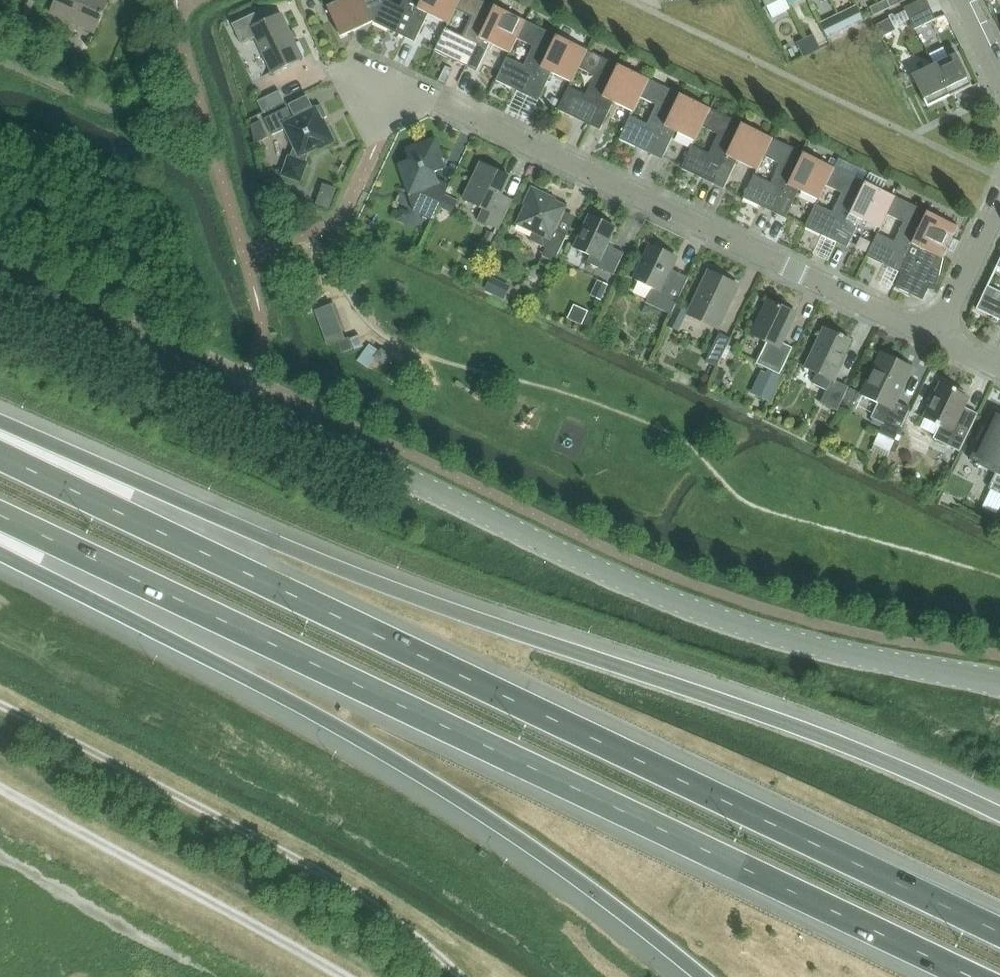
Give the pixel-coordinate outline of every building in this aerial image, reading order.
[(107,5),(109,2),(103,0),(56,0),(50,13),(95,33),(107,5)] [(373,22),(384,0),(340,0),(328,6),(342,37),(373,22)] [(387,0),(384,0),(373,22),(405,37),(422,0),(404,0),(401,7),(387,0)] [(459,0),(422,0),(405,37),(415,42),(429,14),(449,24),(456,10),(455,9),(459,0)] [(495,6),(482,0),(459,0),(455,9),(456,10),(472,17),(462,36),(446,28),(435,51),(467,67),(495,6)] [(880,3),(883,11),(892,7),(888,0),(885,0),(880,3)] [(927,0),(921,0),(904,8),(910,19),(931,8),(927,0)] [(875,15),(883,11),(880,3),(871,7),(875,15)] [(829,33),(866,21),(861,5),(824,17),(829,33)] [(495,6),(467,67),(477,71),(490,43),(511,53),(518,39),(517,39),(525,21),(495,6)] [(931,8),(910,19),(915,29),(936,19),(931,8)] [(255,13),(232,24),(242,45),(256,38),(273,72),(302,58),(281,14),(260,24),(255,13)] [(890,19),(877,25),(883,36),(896,30),(890,19)] [(496,81),(528,96),(557,36),(525,21),(517,39),(518,39),(533,46),(524,66),(507,58),(496,81)] [(817,42),(813,34),(804,38),(808,46),(817,42)] [(557,36),(528,96),(539,101),(552,73),(573,82),(579,68),(587,50),(557,36)] [(804,38),(796,42),(800,50),(808,46),(804,38)] [(558,110),(590,125),(619,65),(587,50),(579,68),(595,76),(586,95),(569,87),(558,110)] [(935,65),(950,97),(973,86),(957,54),(935,65)] [(619,65),(590,125),(601,130),(614,102),(634,112),(641,98),(640,97),(649,79),(619,65)] [(928,107),(950,97),(935,65),(913,76),(928,107)] [(620,139),(652,155),(681,94),(649,79),(640,97),(641,98),(657,105),(647,124),(631,116),(620,139)] [(260,98),(266,113),(289,104),(283,89),(260,98)] [(696,141),(703,127),(711,109),(681,94),(652,155),(662,160),(676,131),(696,141)] [(319,150),(336,142),(328,126),(326,127),(322,119),(327,117),(321,105),(293,118),(288,107),(265,119),(273,135),(286,129),(294,147),(291,155),(288,154),(281,175),(301,182),(309,162),(306,161),(309,152),(318,148),(319,150)] [(682,169),(714,184),(742,124),(711,109),(703,127),(719,134),(710,154),(693,146),(682,169)] [(758,170),(765,156),(773,138),(742,124),(714,184),(724,189),(738,161),(758,170)] [(743,198),(775,213),(804,153),(773,138),(765,156),(781,164),(771,183),(754,175),(743,198)] [(443,170),(445,165),(437,142),(432,140),(410,148),(407,153),(410,160),(403,163),(400,168),(408,190),(413,193),(421,190),(423,193),(414,212),(432,221),(449,186),(438,180),(435,172),(443,170)] [(834,168),(804,153),(775,213),(786,218),(799,190),(820,200),(826,186),(834,168)] [(510,177),(481,163),(464,199),(484,209),(479,220),(499,229),(513,200),(501,195),(510,177)] [(805,227),(837,243),(866,183),(834,168),(826,186),(842,193),(833,213),(816,204),(805,227)] [(881,229),(888,215),(887,215),(896,197),(866,183),(837,243),(848,248),(861,219),(881,229)] [(575,218),(564,213),(567,206),(547,197),(548,195),(532,187),(524,204),(526,205),(517,224),(534,232),(530,241),(546,248),(539,263),(551,269),(575,218)] [(912,244),(927,212),(896,197),(887,215),(888,215),(904,223),(895,242),(878,234),(867,257),(899,272),(912,244)] [(943,258),(958,227),(927,212),(912,244),(943,259),(943,258)] [(591,215),(576,248),(591,255),(588,263),(614,275),(624,253),(606,244),(615,227),(591,215)] [(488,232),(484,240),(491,243),(495,235),(488,232)] [(652,244),(635,280),(653,289),(646,303),(671,315),(689,278),(670,269),(676,256),(652,244)] [(912,244),(899,272),(903,274),(896,287),(923,300),(931,284),(937,285),(943,259),(912,244)] [(999,320),(999,260),(976,309),(999,320)] [(718,328),(738,286),(709,271),(688,314),(718,328)] [(598,281),(590,296),(601,301),(608,286),(598,281)] [(782,343),(796,313),(769,300),(752,335),(767,342),(757,364),(780,375),(793,348),(782,343)] [(678,305),(673,316),(684,321),(689,311),(678,305)] [(343,340),(331,306),(316,311),(328,345),(343,340)] [(837,411),(849,387),(832,379),(851,340),(824,328),(805,367),(817,373),(812,383),(827,390),(821,403),(837,411)] [(717,367),(731,339),(719,333),(706,362),(717,367)] [(384,364),(390,355),(381,349),(374,358),(384,364)] [(895,439),(899,432),(910,409),(896,402),(911,368),(882,355),(863,395),(879,402),(871,418),(883,424),(872,448),(888,456),(891,449),(898,452),(902,442),(895,439)] [(718,369),(712,383),(720,386),(726,373),(718,369)] [(782,376),(768,370),(766,373),(762,371),(751,393),(770,402),(782,376)] [(960,452),(976,418),(962,411),(968,397),(956,392),(957,390),(942,383),(924,419),(939,426),(933,439),(960,452)] [(994,408),(969,460),(996,473),(988,488),(999,494),(999,411),(994,408)]
